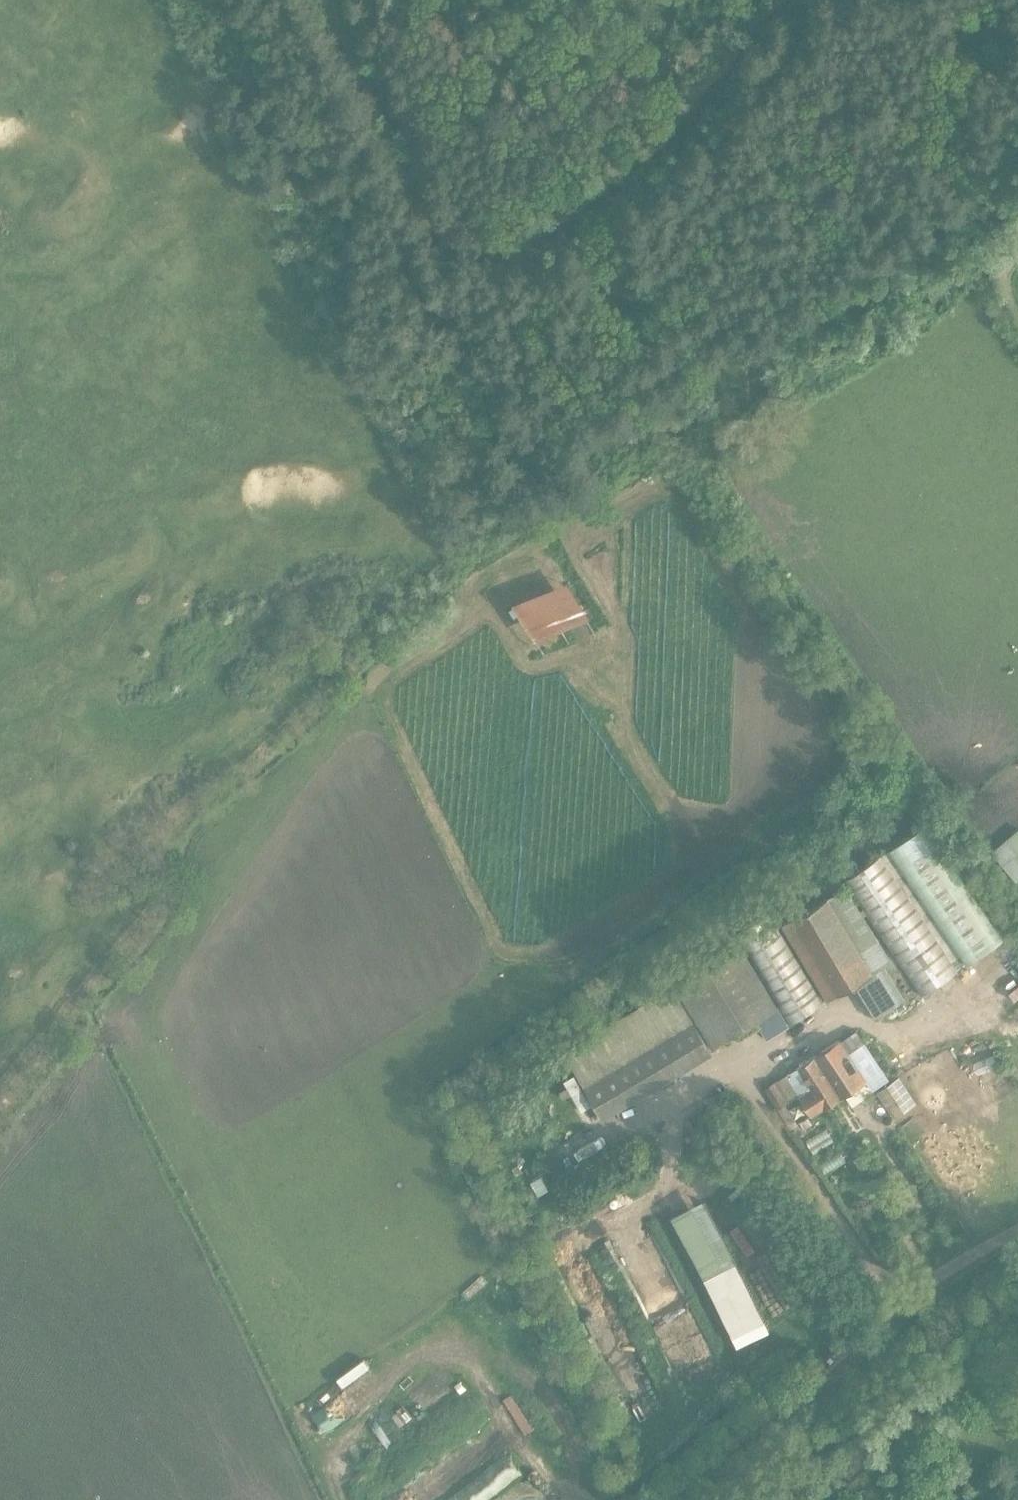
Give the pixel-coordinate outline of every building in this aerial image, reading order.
[(592,623),(563,573),(518,599),(547,649),(592,623)] [(994,851),(1016,877),(1017,876),(1017,830),(994,851)] [(884,965),(890,961),(846,886),(783,923),(828,999),(855,982),(876,1016),(904,999),(884,965)] [(736,931),(791,1020),(823,1002),(769,911),(736,931)] [(742,947),(678,985),(713,1044),(777,1006),(742,947)] [(777,1007),(757,1019),(767,1036),(788,1024),(777,1007)] [(839,1039),(816,1054),(841,1094),(865,1079),(872,1089),(888,1079),(856,1029),(840,1040),(839,1039)] [(787,1073),(776,1080),(789,1100),(800,1093),(812,1113),(841,1094),(816,1054),(806,1060),(787,1073)] [(793,1115),(785,1120),(790,1128),(798,1123),(793,1115)]
